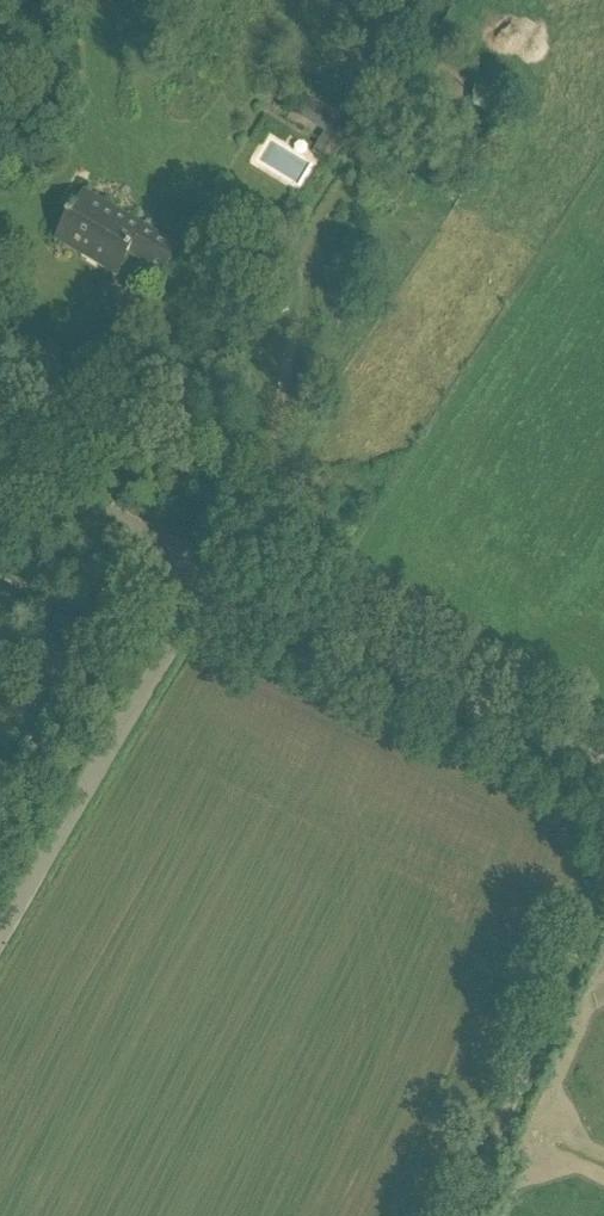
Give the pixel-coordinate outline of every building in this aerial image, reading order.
[(309,96),(302,108),(300,110),(332,130),(318,154),(333,162),(356,123),(309,96)] [(304,163),(314,142),(287,128),(276,150),(304,163)] [(164,270),(178,246),(85,193),(60,236),(119,271),(131,251),(164,270)] [(35,561),(10,546),(0,563),(0,572),(21,584),(35,561)]
